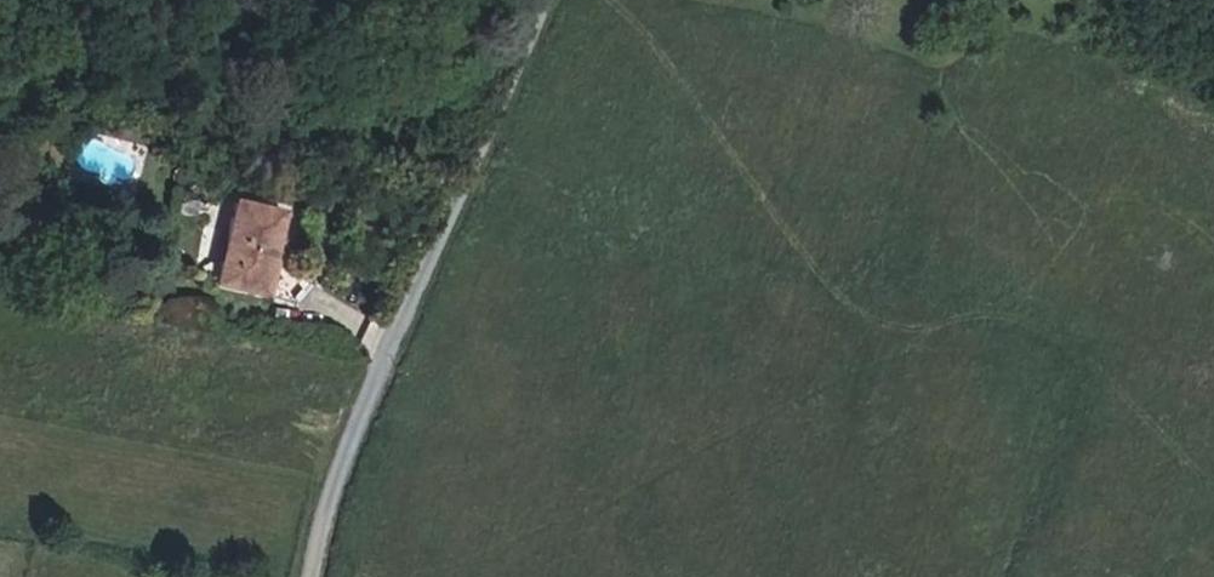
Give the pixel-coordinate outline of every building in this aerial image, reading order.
[(238,199),(222,284),(272,294),(288,208),(238,199)]
